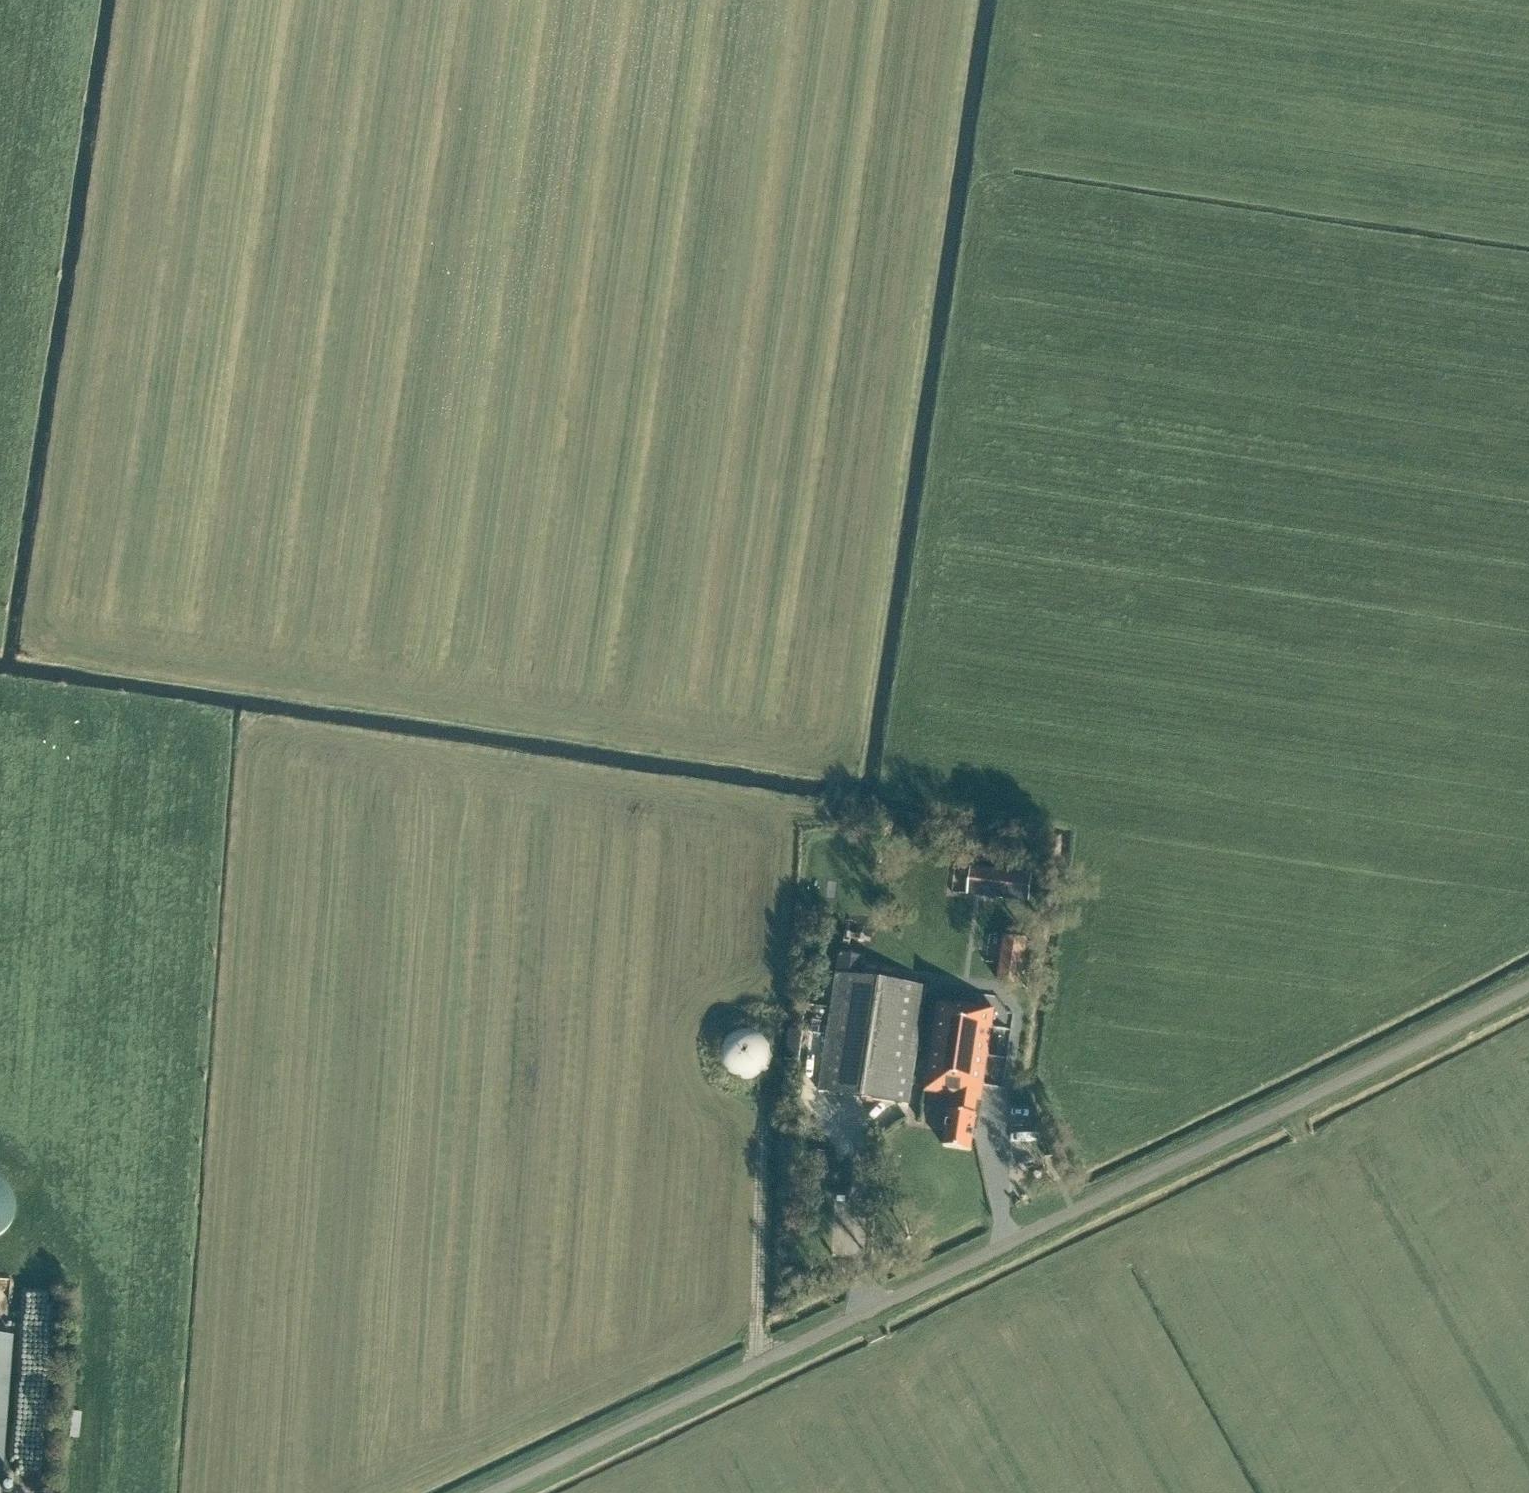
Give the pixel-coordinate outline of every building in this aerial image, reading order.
[(1029,902),(1031,875),(971,868),(968,895),(1029,902)] [(1022,985),(1028,939),(1003,936),(997,982),(1022,985)] [(837,972),(857,975),(860,956),(840,953),(837,972)] [(908,1105),(926,987),(837,974),(819,1092),(908,1105)] [(955,1006),(939,1004),(925,1092),(951,1096),(944,1147),(971,1151),(976,1116),(975,1115),(977,1100),(981,1100),(986,1068),(990,1041),(995,1010),(956,1004),(955,1006)] [(741,1029),(738,1030),(734,1031),(731,1033),(728,1035),(727,1036),(725,1039),(723,1042),(722,1044),(721,1046),(721,1048),(720,1051),(720,1055),(720,1057),(720,1061),(721,1063),(723,1067),(724,1069),(726,1072),(729,1075),(732,1077),(734,1078),(737,1080),(741,1081),(742,1081),(745,1081),(748,1081),(750,1081),(753,1080),(756,1079),(759,1078),(761,1076),(764,1074),(766,1071),(768,1068),(770,1065),(771,1063),(771,1061),(771,1058),(771,1055),(771,1053),(771,1051),(770,1047),(768,1044),(766,1041),(764,1039),(762,1036),(758,1034),(755,1032),(752,1030),(750,1030),(747,1029),(744,1029),(741,1029)] [(12,1233),(3,1198),(0,1198),(0,1237),(12,1233)] [(14,1336),(0,1335),(0,1492),(3,1492),(14,1336)]
